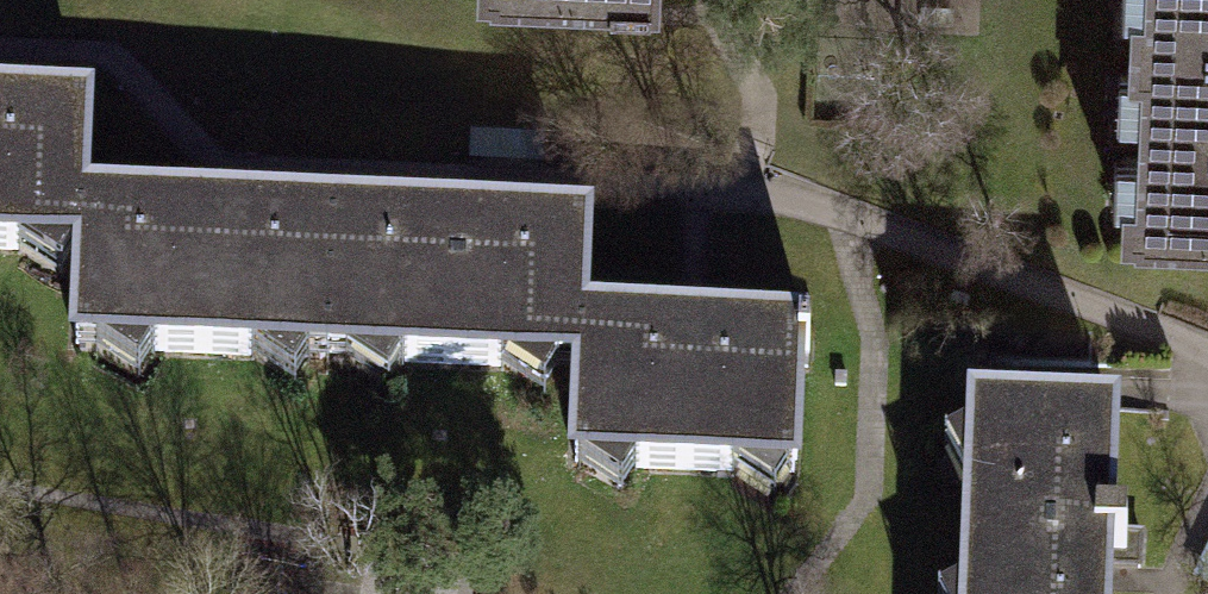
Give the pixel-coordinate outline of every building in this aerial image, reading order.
[(657,0),(466,0),(466,8),(656,15),(657,0)] [(1124,210),(1207,213),(1207,7),(1132,5),(1124,210)] [(0,98),(0,250),(68,253),(70,204),(75,102),(0,98)] [(323,216),(70,204),(68,253),(64,350),(316,361),(323,216)] [(576,227),(323,216),(316,361),(570,373),(572,320),(576,227)] [(792,330),(572,320),(570,373),(565,469),(785,479),(792,330)] [(975,450),(971,593),(1123,593),(1127,455),(975,450)]
